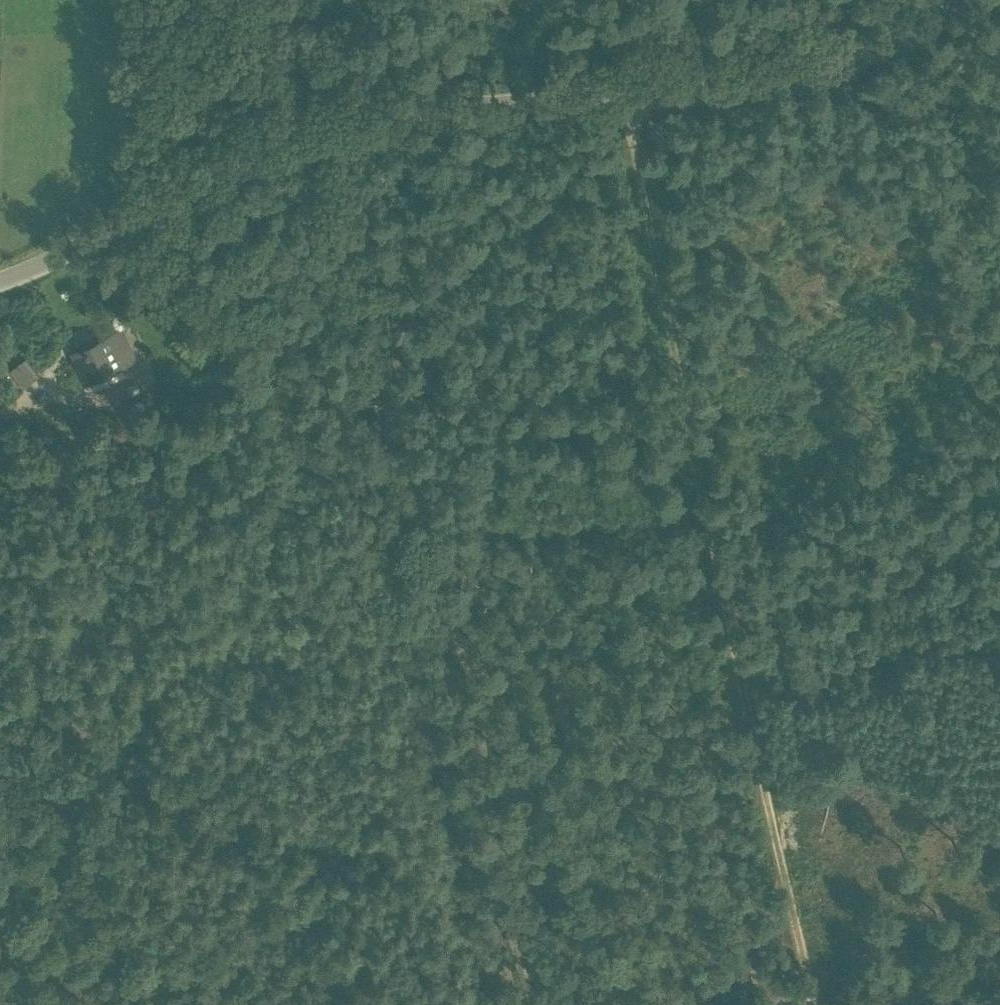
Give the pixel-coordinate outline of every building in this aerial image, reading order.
[(89,377),(132,356),(118,327),(75,348),(89,377)] [(24,388),(42,375),(29,357),(11,371),(24,388)]
